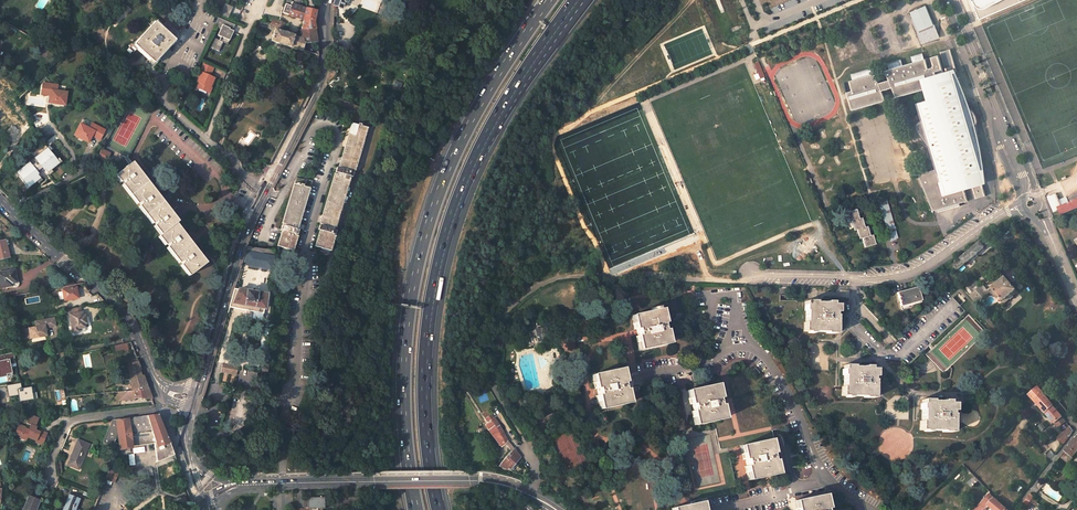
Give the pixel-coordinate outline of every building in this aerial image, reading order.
[(291,0),(285,0),(285,1),(281,13),(304,20),(301,32),(303,38),(304,44),(313,44),(314,25),(314,22),(315,15),(315,11),(306,9),(293,4),(294,1),(291,0)] [(980,20),(1026,0),(972,0),(980,20)] [(227,17),(232,7),(224,4),(220,14),(227,17)] [(927,6),(912,12),(920,31),(935,25),(927,6)] [(236,24),(219,17),(215,25),(222,28),(219,35),(221,36),(220,40),(216,38),(211,47),(219,51),(223,42),(225,38),(229,40),(236,24)] [(271,41),(291,47),(294,35),(288,33),(288,31),(285,31),(285,33),(282,32),(285,22),(279,20),(279,22),(277,25),(276,30),(274,29),(271,41)] [(175,40),(155,22),(134,45),(154,63),(175,40)] [(929,31),(931,35),(923,38),(924,42),(940,35),(935,25),(920,31),(921,34),(929,31)] [(294,35),(291,47),(302,50),(304,44),(303,38),(294,35)] [(927,75),(946,70),(948,69),(949,72),(959,69),(952,46),(942,49),(947,65),(945,66),(941,52),(934,54),(937,63),(931,65),(928,55),(926,56),(924,50),(913,53),(915,59),(901,63),(900,57),(886,61),(888,67),(885,67),(888,76),(893,85),(897,95),(930,85),(927,75)] [(759,79),(764,77),(758,62),(753,63),(759,79)] [(213,68),(204,65),(200,72),(202,73),(199,80),(198,82),(199,83),(197,87),(209,93),(211,88),(210,87),(213,80),(214,78),(209,76),(213,68)] [(882,88),(879,79),(875,71),(874,71),(872,65),(850,71),(852,78),(850,79),(853,88),(847,90),(852,107),(886,97),(882,88)] [(926,119),(934,146),(939,164),(938,165),(937,166),(936,167),(937,168),(919,174),(934,210),(969,200),(964,181),(972,179),(978,197),(988,195),(983,176),(985,176),(970,125),(964,104),(956,78),(954,78),(952,75),(948,76),(946,70),(927,75),(930,85),(935,101),(921,105),(926,119)] [(893,85),(888,76),(879,79),(882,88),(893,85)] [(60,105),(65,106),(67,93),(57,92),(57,86),(43,84),(41,95),(50,96),(49,104),(54,105),(54,103),(60,104),(60,105)] [(0,97),(0,105),(5,101),(12,94),(7,89),(0,97)] [(11,102),(8,105),(5,101),(0,105),(0,108),(8,116),(7,117),(19,129),(26,123),(13,109),(15,107),(11,102)] [(964,104),(970,125),(972,125),(972,124),(973,125),(973,124),(976,124),(977,124),(979,122),(979,120),(980,118),(978,112),(975,109),(974,107),(968,104),(966,103),(964,104)] [(934,146),(926,119),(923,119),(922,119),(919,121),(918,123),(917,126),(918,128),(929,144),(931,145),(933,146),(934,146)] [(91,137),(100,141),(105,131),(92,125),(89,130),(80,125),(74,136),(78,139),(79,138),(84,140),(83,141),(88,144),(91,137)] [(352,126),(338,169),(339,170),(339,171),(337,171),(335,175),(338,176),(337,177),(334,176),(319,226),(322,227),(321,229),(319,228),(318,233),(320,233),(320,235),(319,235),(314,249),(330,254),(334,239),(331,238),(332,237),(335,238),(336,233),(334,233),(350,179),(352,180),(354,176),(351,175),(352,173),(354,174),(367,131),(352,126)] [(28,158),(28,159),(22,163),(31,175),(37,171),(35,168),(49,158),(51,160),(60,154),(51,141),(28,158)] [(97,159),(106,164),(110,155),(101,150),(97,159)] [(35,168),(37,171),(51,160),(49,158),(35,168)] [(31,175),(22,163),(21,164),(30,176),(31,175)] [(179,223),(135,163),(117,176),(161,236),(159,237),(189,278),(206,265),(177,224),(179,223)] [(295,232),(307,191),(302,190),(302,188),(309,190),(311,184),(306,182),(305,184),(295,181),(281,226),(283,227),(283,229),(280,228),(279,233),(280,233),(276,250),(291,254),(295,239),(293,239),(293,237),(296,238),(297,233),(295,232)] [(1058,199),(1056,194),(1047,197),(1052,212),(1058,210),(1059,215),(1076,208),(1076,192),(1058,199)] [(880,202),(890,240),(897,238),(886,200),(880,202)] [(865,227),(862,217),(860,218),(857,209),(846,212),(849,221),(851,220),(854,230),(857,229),(860,238),(862,237),(865,247),(876,244),(873,234),(870,235),(868,226),(865,227)] [(985,248),(991,242),(987,237),(981,242),(961,259),(965,264),(966,265),(973,259),(973,260),(978,255),(985,249),(985,248)] [(0,243),(0,261),(10,259),(6,242),(0,243)] [(248,248),(246,267),(271,269),(272,250),(248,248)] [(955,266),(958,270),(965,264),(961,259),(959,260),(958,259),(955,261),(955,266)] [(0,274),(0,288),(0,289),(12,287),(11,285),(17,284),(15,271),(0,274)] [(1017,291),(1005,278),(992,289),(1004,303),(1017,291)] [(986,290),(982,285),(970,296),(975,301),(981,296),(982,298),(987,294),(985,291),(986,290)] [(75,289),(63,291),(65,301),(77,299),(75,289)] [(915,289),(895,296),(901,310),(920,303),(915,289)] [(263,310),(266,296),(234,290),(228,309),(262,315),(262,310),(263,310)] [(815,302),(805,302),(805,323),(803,323),(803,332),(831,333),(831,334),(835,334),(836,317),(835,317),(835,314),(837,314),(837,305),(826,305),(825,304),(815,303),(815,302)] [(661,309),(630,316),(638,351),(668,344),(661,309)] [(85,316),(83,316),(82,313),(69,315),(72,333),(78,332),(77,329),(85,328),(84,324),(87,324),(85,316)] [(56,327),(54,319),(34,323),(35,328),(22,331),(23,338),(29,337),(30,340),(47,337),(45,329),(56,327)] [(533,329),(536,342),(544,340),(541,327),(533,329)] [(11,382),(7,359),(13,358),(13,354),(0,356),(0,384),(11,382)] [(137,362),(127,366),(131,391),(148,389),(146,383),(143,377),(142,378),(139,372),(141,371),(137,362)] [(221,372),(236,375),(238,366),(232,365),(222,363),(221,372)] [(878,378),(878,370),(866,369),(866,368),(856,367),(856,366),(846,366),(845,387),(844,387),(843,396),(871,397),(871,399),(876,399),(877,381),(875,381),(876,378),(878,378)] [(628,403),(621,368),(591,375),(598,410),(628,403)] [(31,393),(29,386),(21,388),(20,383),(6,385),(8,397),(17,395),(18,402),(36,399),(35,392),(31,393)] [(694,426),(723,419),(716,384),(686,390),(694,426)] [(1028,391),(1029,392),(1031,394),(1038,388),(1037,386),(1036,385),(1028,391)] [(1049,401),(1047,399),(1038,388),(1031,394),(1029,396),(1045,413),(1052,406),(1049,401)] [(152,400),(148,389),(131,391),(124,392),(125,400),(135,400),(135,399),(152,400)] [(957,413),(957,404),(945,403),(945,402),(934,401),(934,400),(925,400),(924,422),(923,422),(923,430),(951,432),(951,433),(956,433),(956,415),(955,416),(955,413),(957,413)] [(1055,424),(1062,417),(1052,406),(1045,413),(1055,424)] [(1034,413),(1029,407),(1025,410),(1030,416),(1034,413)] [(488,431),(500,446),(507,440),(499,426),(490,414),(484,419),(486,424),(485,424),(486,428),(488,431)] [(28,437),(35,440),(35,442),(42,444),(46,433),(39,430),(39,432),(35,430),(36,427),(35,426),(38,418),(33,416),(31,417),(30,420),(29,419),(27,424),(32,426),(30,430),(25,428),(26,427),(20,424),(16,433),(21,436),(20,438),(26,440),(28,437)] [(147,417),(155,443),(153,444),(157,463),(160,462),(174,456),(169,444),(158,416),(147,417)] [(127,419),(127,422),(130,446),(132,446),(132,448),(153,444),(155,443),(147,417),(127,419)] [(118,450),(130,448),(130,446),(127,422),(112,423),(103,444),(118,450)] [(1073,433),(1071,429),(1065,436),(1068,439),(1073,433)] [(747,481),(786,473),(782,459),(780,458),(779,453),(781,452),(777,438),(739,446),(747,481)] [(1066,452),(1068,453),(1063,459),(1069,464),(1076,454),(1076,438),(1066,452)] [(79,470),(90,445),(79,440),(68,465),(79,470)] [(498,467),(509,471),(520,458),(514,449),(505,457),(504,459),(498,467)] [(160,462),(161,467),(176,461),(174,456),(160,462)] [(117,476),(116,472),(110,470),(106,480),(112,482),(115,481),(117,476)] [(70,494),(62,509),(76,509),(81,499),(70,494)] [(989,505),(995,509),(1009,509),(990,494),(977,507),(981,509),(983,509),(985,507),(986,508),(989,505)] [(823,495),(793,501),(795,509),(826,509),(823,495)] [(23,509),(37,509),(41,501),(29,496),(23,509)] [(323,507),(325,507),(324,497),(307,498),(308,508),(295,509),(323,509),(323,507)]
